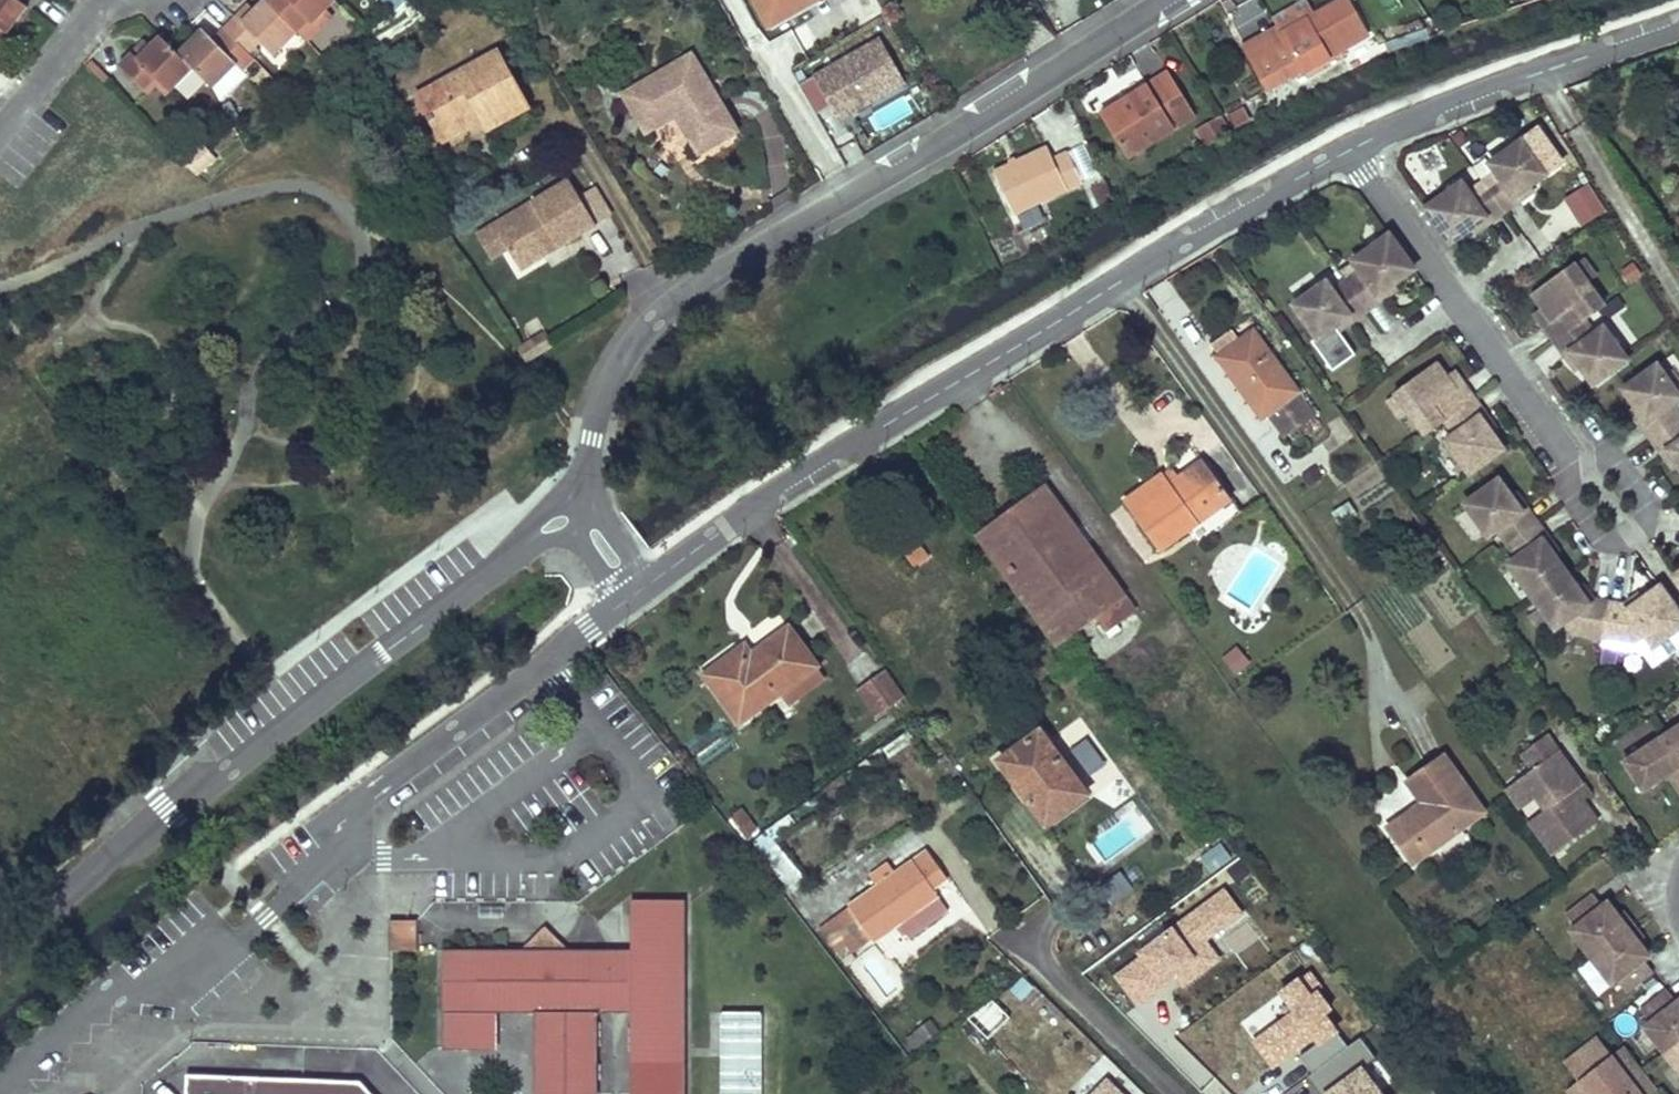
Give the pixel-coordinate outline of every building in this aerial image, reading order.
[(6,32),(27,5),(19,0),(0,0),(0,29),(6,32)] [(221,26),(228,33),(246,51),(258,40),(272,52),(296,29),(282,15),(276,9),(267,0),(260,0),(253,7),(239,21),(233,14),(221,26)] [(276,9),(282,15),(293,4),(289,0),(285,0),(276,9)] [(293,4),(282,15),(296,29),(307,40),(318,30),(311,22),(325,8),(334,0),(289,0),(293,4)] [(771,25),(807,5),(805,0),(756,0),(771,25)] [(1299,68),(1302,72),(1364,35),(1344,0),(1335,0),(1311,14),(1279,33),(1280,35),(1247,54),(1266,87),(1299,68)] [(246,2),(233,14),(239,21),(253,7),(246,2)] [(1279,33),(1311,14),(1307,6),(1274,25),(1279,33)] [(325,8),(311,22),(318,30),(332,16),(325,8)] [(1247,54),(1280,35),(1279,33),(1274,25),(1241,45),(1247,54)] [(221,26),(210,36),(218,43),(228,33),(221,26)] [(200,27),(176,51),(192,67),(211,87),(221,77),(236,63),(242,68),(252,57),(246,51),(228,33),(218,43),(210,36),(200,27)] [(799,82),(818,113),(831,105),(841,122),(909,82),(879,33),(799,82)] [(130,51),(118,63),(142,87),(154,75),(169,90),(192,67),(176,51),(158,34),(148,44),(135,55),(130,51)] [(143,38),(130,51),(135,55),(148,44),(143,38)] [(497,53),(420,93),(439,132),(479,112),(484,120),(486,125),(525,105),(497,53)] [(692,55),(625,93),(647,131),(676,114),(699,151),(735,130),(692,55)] [(236,63),(221,77),(227,82),(242,68),(236,63)] [(1140,85),(1159,111),(1179,97),(1160,70),(1140,85)] [(1124,159),(1189,112),(1179,97),(1159,111),(1140,85),(1094,117),(1124,159)] [(1234,100),(1220,111),(1228,121),(1242,111),(1234,100)] [(525,105),(486,125),(489,131),(527,109),(525,105)] [(479,112),(439,132),(443,141),(484,120),(479,112)] [(1201,120),(1214,138),(1226,130),(1213,112),(1201,120)] [(1547,173),(1523,139),(1490,163),(1497,172),(1482,182),(1503,211),(1519,200),(1515,196),(1531,185),(1547,173)] [(195,174),(218,159),(207,143),(184,158),(195,174)] [(1018,222),(1080,187),(1064,158),(1051,166),(1043,153),(995,180),(1018,222)] [(571,178),(494,223),(510,249),(520,266),(597,222),(571,178)] [(1565,195),(1582,226),(1608,212),(1590,181),(1565,195)] [(1503,211),(1482,182),(1468,193),(1461,183),(1446,194),(1450,200),(1431,213),(1429,215),(1449,243),(1470,229),(1485,218),(1488,222),(1503,211)] [(1534,189),(1531,185),(1515,196),(1519,200),(1534,189)] [(1450,200),(1446,194),(1427,207),(1431,213),(1450,200)] [(1488,222),(1485,218),(1470,229),(1473,233),(1488,222)] [(510,249),(494,223),(477,233),(492,258),(510,249)] [(1389,241),(1385,235),(1366,248),(1370,255),(1389,241)] [(1412,268),(1392,240),(1389,241),(1370,255),(1366,248),(1351,259),(1358,270),(1344,280),(1365,309),(1380,298),(1377,293),(1392,283),(1412,268)] [(1540,307),(1550,320),(1542,326),(1553,341),(1582,321),(1602,307),(1571,264),(1530,293),(1540,307)] [(1365,309),(1344,280),(1330,290),(1323,281),(1290,304),(1314,338),(1331,326),(1346,315),(1349,320),(1365,309)] [(1395,287),(1392,283),(1377,293),(1380,298),(1395,287)] [(1532,313),(1542,326),(1550,320),(1540,307),(1532,313)] [(1349,320),(1346,315),(1331,326),(1334,331),(1349,320)] [(1553,341),(1564,357),(1568,354),(1579,369),(1591,385),(1624,361),(1611,342),(1601,349),(1582,321),(1553,341)] [(546,328),(517,344),(527,358),(554,342),(546,328)] [(1219,354),(1216,356),(1262,419),(1268,415),(1284,437),(1314,415),(1299,392),(1300,391),(1256,329),(1241,339),(1219,354)] [(1213,345),(1219,354),(1241,339),(1234,330),(1213,345)] [(1564,357),(1575,372),(1579,369),(1568,354),(1564,357)] [(1391,393),(1421,436),(1441,421),(1470,401),(1459,385),(1451,391),(1441,377),(1432,364),(1391,393)] [(1644,420),(1640,424),(1651,439),(1678,419),(1678,418),(1660,391),(1669,384),(1655,364),(1621,389),(1633,405),(1644,420)] [(1441,377),(1451,391),(1459,385),(1449,372),(1441,377)] [(1441,421),(1461,449),(1452,456),(1465,475),(1499,451),(1487,434),(1476,419),(1481,416),(1470,401),(1441,421)] [(1629,408),(1640,424),(1644,420),(1633,405),(1629,408)] [(1476,419),(1487,434),(1492,431),(1481,416),(1476,419)] [(1666,451),(1677,466),(1678,469),(1678,419),(1651,439),(1662,454),(1666,451)] [(1666,451),(1662,454),(1673,470),(1677,466),(1666,451)] [(1163,473),(1123,500),(1158,548),(1230,496),(1203,458),(1169,480),(1163,473)] [(1484,516),(1504,544),(1533,523),(1522,508),(1518,511),(1506,496),(1495,479),(1461,503),(1475,523),(1484,516)] [(1044,484),(976,532),(1057,643),(1096,617),(1106,630),(1134,609),(1044,484)] [(1506,496),(1518,511),(1522,508),(1511,493),(1506,496)] [(1551,557),(1539,542),(1544,539),(1533,523),(1504,544),(1514,558),(1505,565),(1551,629),(1560,622),(1568,633),(1600,638),(1606,603),(1588,600),(1583,603),(1572,588),(1551,557)] [(903,549),(914,567),(931,556),(920,539),(903,549)] [(1555,554),(1544,539),(1539,542),(1551,557),(1555,554)] [(1588,600),(1577,585),(1572,588),(1583,603),(1588,600)] [(1664,594),(1646,606),(1642,600),(1626,611),(1623,606),(1606,603),(1600,638),(1614,641),(1632,644),(1643,636),(1652,648),(1678,629),(1678,614),(1664,594)] [(1642,600),(1639,595),(1623,606),(1626,611),(1642,600)] [(745,645),(703,672),(739,720),(782,689),(815,665),(817,664),(789,627),(752,653),(745,645)] [(1669,636),(1675,648),(1678,646),(1678,631),(1669,636)] [(1614,641),(1600,638),(1597,655),(1611,658),(1614,641)] [(1223,659),(1239,674),(1251,659),(1235,645),(1223,659)] [(815,665),(782,689),(791,699),(823,675),(815,665)] [(877,715),(906,695),(887,668),(858,688),(877,715)] [(1663,735),(1678,759),(1678,724),(1663,735)] [(1041,729),(1000,759),(1047,821),(1086,793),(1041,729)] [(1519,753),(1529,768),(1554,749),(1544,735),(1519,753)] [(1663,735),(1622,760),(1641,790),(1667,774),(1678,793),(1678,759),(1663,735)] [(1523,821),(1547,855),(1594,821),(1578,799),(1571,789),(1579,783),(1554,749),(1529,768),(1514,778),(1528,799),(1532,796),(1541,808),(1523,821)] [(1388,825),(1413,860),(1482,812),(1443,756),(1407,781),(1421,802),(1388,825)] [(1528,799),(1514,778),(1500,788),(1514,809),(1528,799)] [(1571,789),(1578,799),(1586,793),(1579,783),(1571,789)] [(740,806),(729,816),(749,837),(760,826),(740,806)] [(1223,841),(1202,853),(1211,869),(1232,856),(1223,841)] [(885,880),(830,920),(854,951),(872,937),(874,938),(894,923),(917,907),(937,893),(932,885),(946,876),(927,850),(896,872),(892,869),(882,876),(885,880)] [(1163,990),(1169,998),(1224,959),(1209,938),(1246,912),(1226,885),(1107,969),(1136,1010),(1163,990)] [(1592,957),(1629,928),(1619,916),(1607,901),(1604,904),(1593,891),(1567,912),(1578,925),(1571,930),(1592,957)] [(442,1044),(494,1044),(494,1008),(533,1008),(533,1093),(537,1093),(542,1093),(594,1093),(595,1009),(631,1010),(630,1093),(683,1093),(685,898),(633,898),(632,947),(570,947),(522,946),(443,946),(442,1044)] [(917,907),(894,923),(905,938),(928,922),(917,907)] [(1629,928),(1636,922),(1626,909),(1619,916),(1629,928)] [(416,914),(388,914),(388,946),(416,946),(416,914)] [(1638,941),(1646,935),(1636,922),(1629,928),(1638,941)] [(546,923),(534,935),(522,946),(570,947),(559,936),(546,923)] [(1629,928),(1592,957),(1613,983),(1617,979),(1628,992),(1656,970),(1646,958),(1650,955),(1638,941),(1629,928)] [(1678,1043),(1678,1000),(1678,1001),(1668,988),(1640,1010),(1650,1023),(1643,1028),(1665,1055),(1678,1043)] [(718,1093),(764,1093),(765,1010),(719,1010),(718,1093)] [(1325,1093),(1387,1093),(1367,1060),(1374,1056),(1364,1039),(1311,1070),(1325,1093)] [(1665,1055),(1678,1072),(1678,1043),(1665,1055)] [(1592,1093),(1656,1093),(1660,1091),(1644,1071),(1626,1048),(1613,1058),(1582,1082),(1592,1093)] [(184,1073),(184,1093),(372,1093),(358,1078),(184,1073)] [(1086,1093),(1128,1093),(1106,1073),(1086,1093)] [(1572,1093),(1592,1093),(1582,1082),(1570,1091),(1572,1093)]
